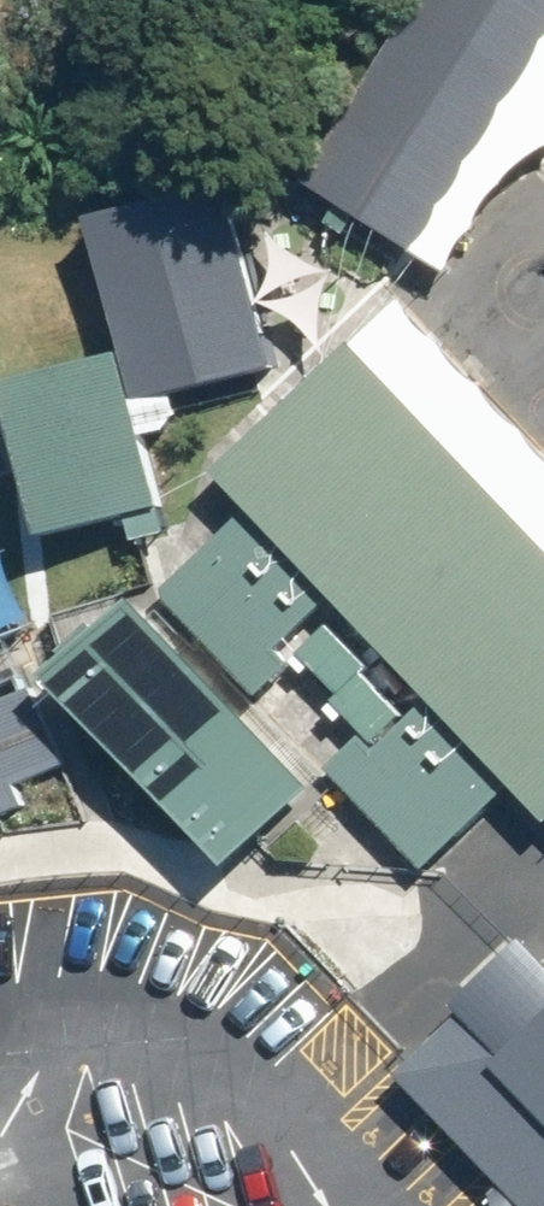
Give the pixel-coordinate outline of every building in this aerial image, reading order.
[(310,178),(432,256),(543,83),(543,0),(424,0),(310,178)] [(238,189),(105,220),(146,398),(279,367),(238,189)] [(214,471),(543,813),(543,534),(353,337),(214,471)] [(132,346),(7,376),(46,537),(171,506),(132,346)] [(332,597),(260,524),(197,585),(268,659),(332,597)] [(313,788),(128,597),(43,679),(227,870),(313,788)] [(0,701),(0,797),(74,769),(42,685),(0,701)] [(502,772),(430,698),(365,760),(437,834),(502,772)] [(527,937),(382,1074),(507,1205),(543,1205),(543,955),(527,937)]
